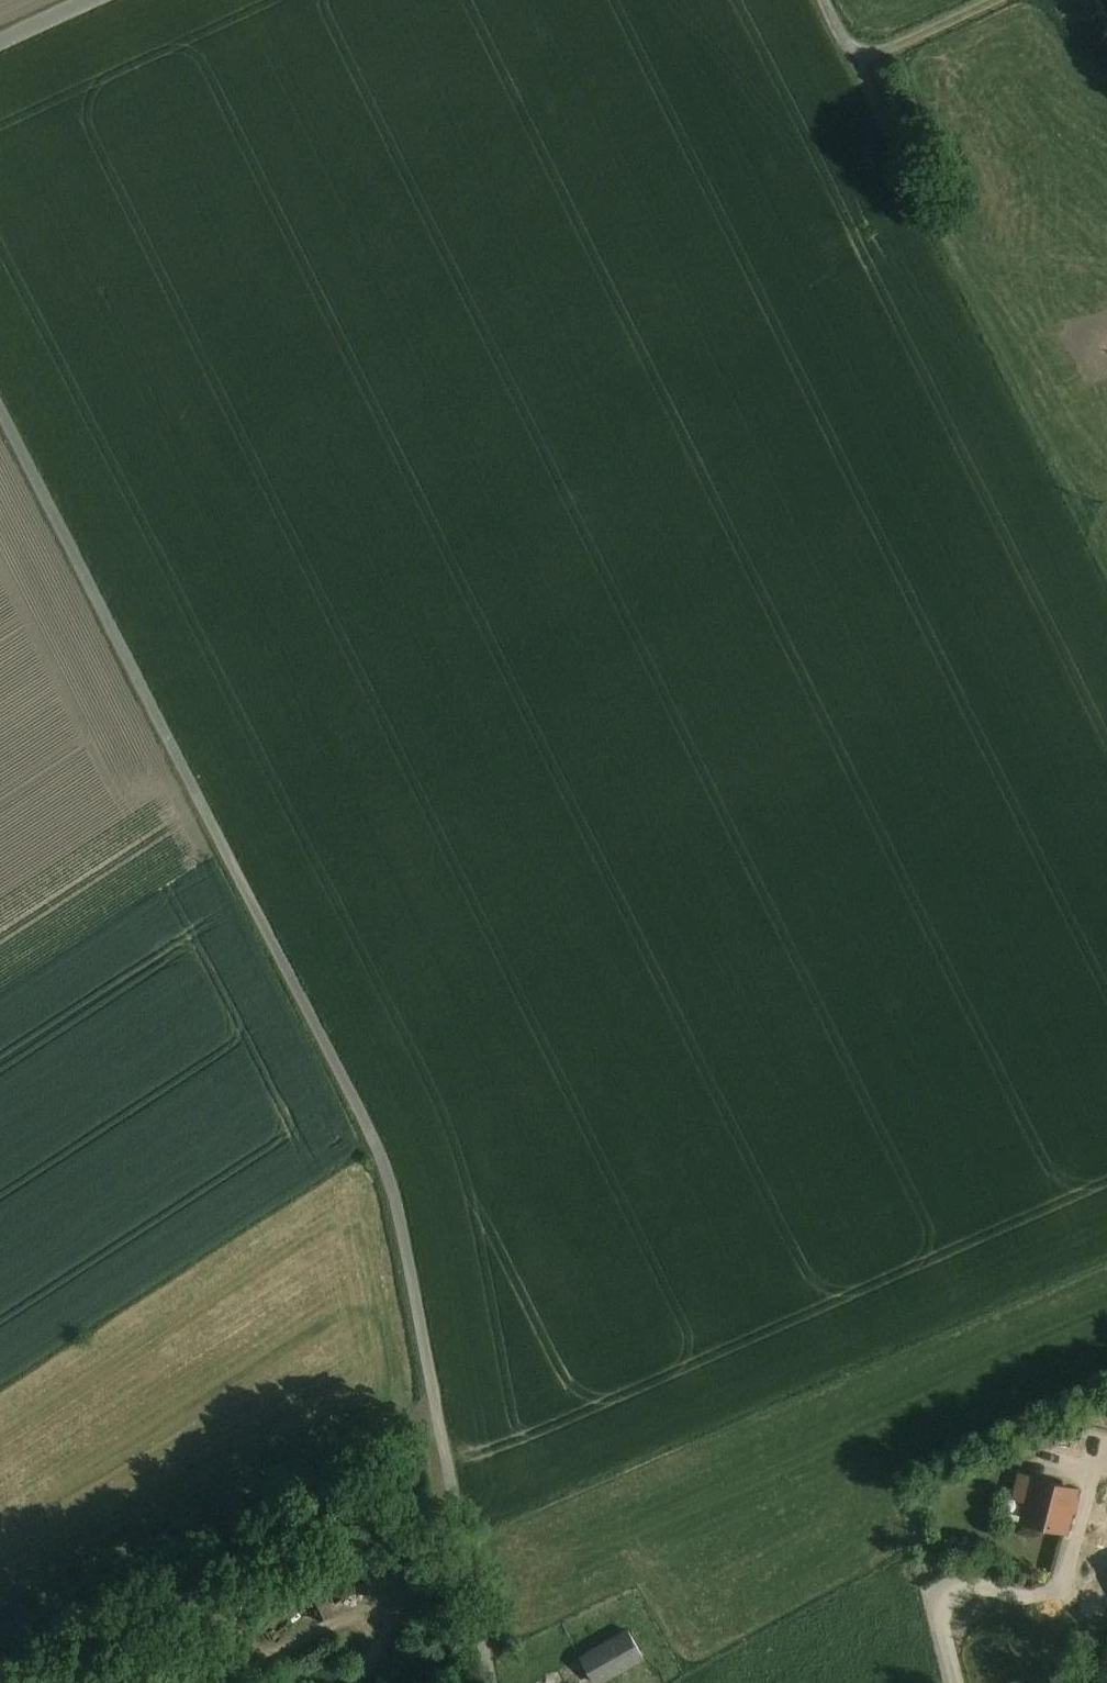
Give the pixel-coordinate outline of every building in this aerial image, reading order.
[(1074,1489),(1033,1478),(1031,1484),(1019,1481),(1015,1496),(1027,1499),(1023,1516),(1038,1520),(1038,1523),(1063,1530),(1074,1489)] [(584,1659),(599,1682),(601,1682),(650,1652),(635,1628),(584,1659)]
